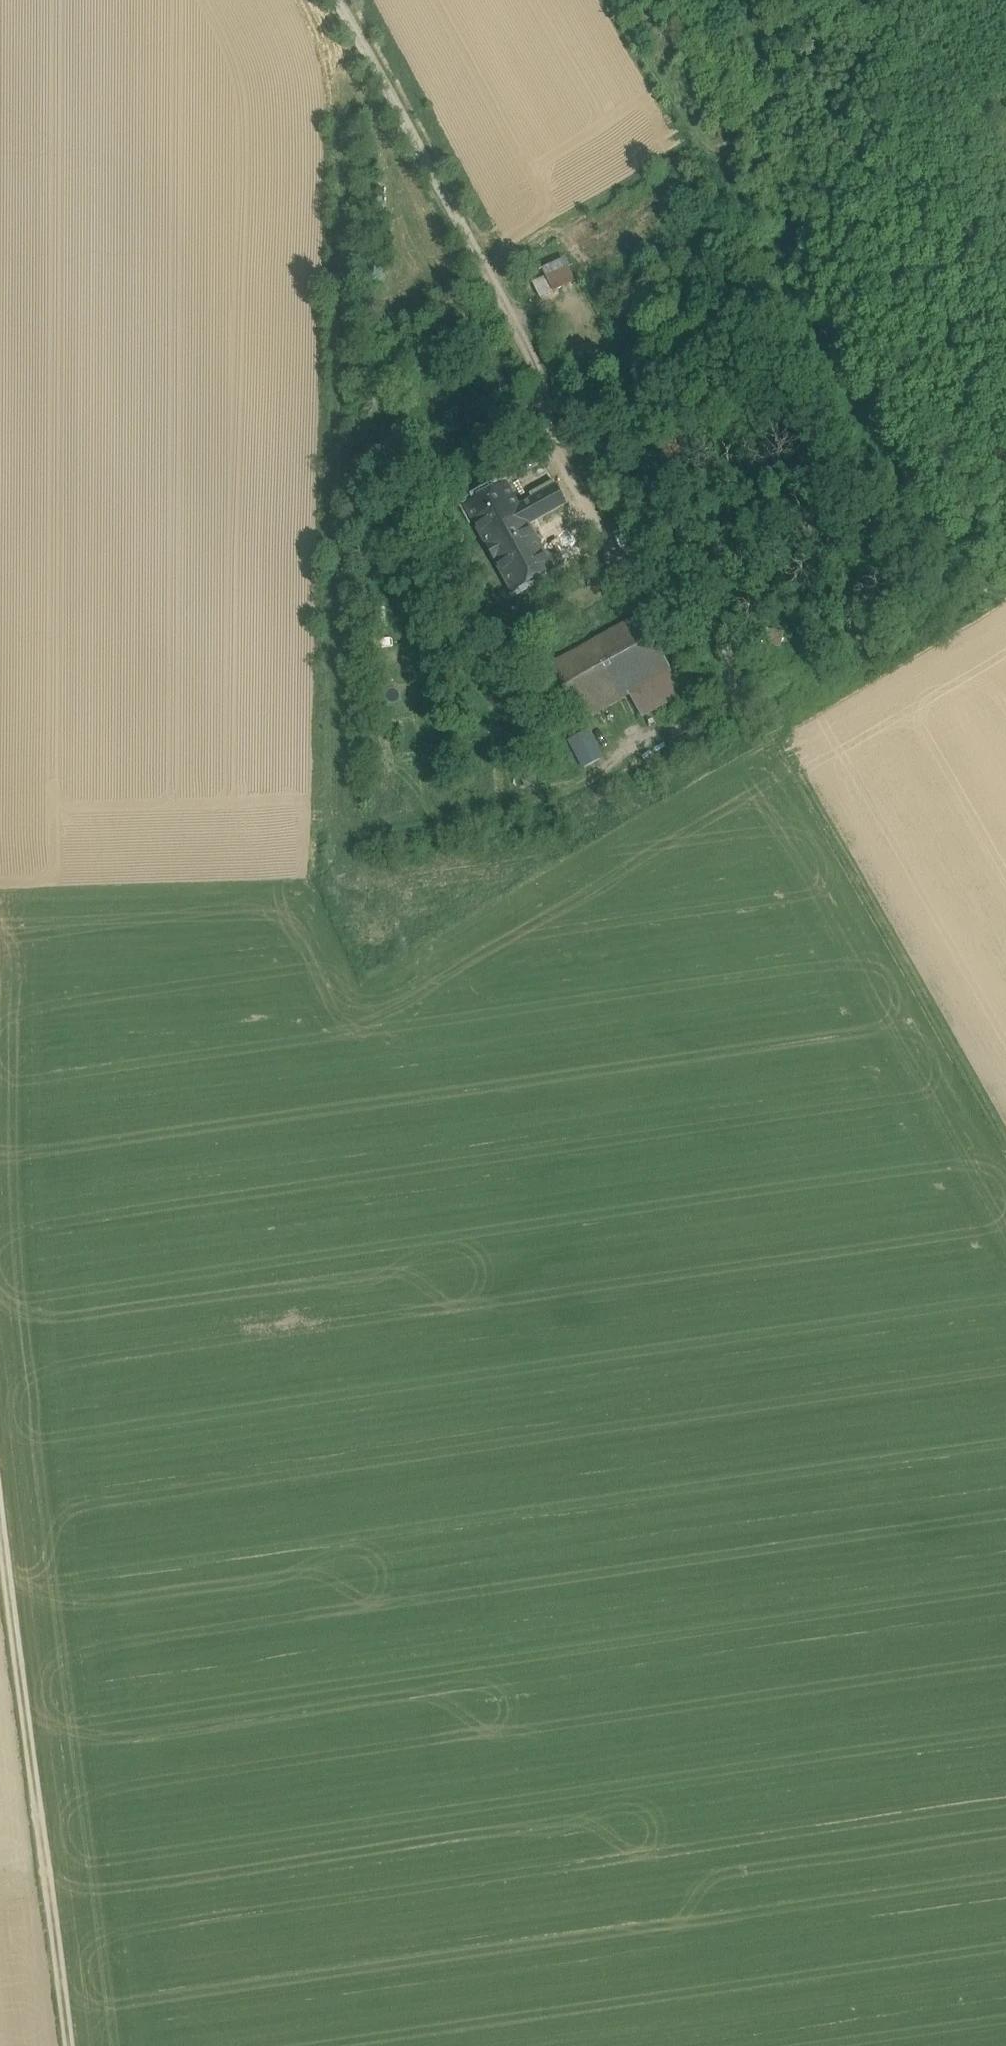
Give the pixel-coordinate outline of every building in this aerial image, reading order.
[(507,484),(465,507),(482,538),(524,515),(520,508),(507,484)] [(557,487),(520,508),(524,515),(529,524),(566,504),(557,487)] [(529,524),(524,515),(482,538),(513,595),(555,572),(529,524)] [(639,616),(551,665),(551,666),(582,721),(629,695),(640,716),(683,692),(654,640),(652,640),(639,616)] [(568,744),(578,768),(601,759),(591,734),(568,744)]
